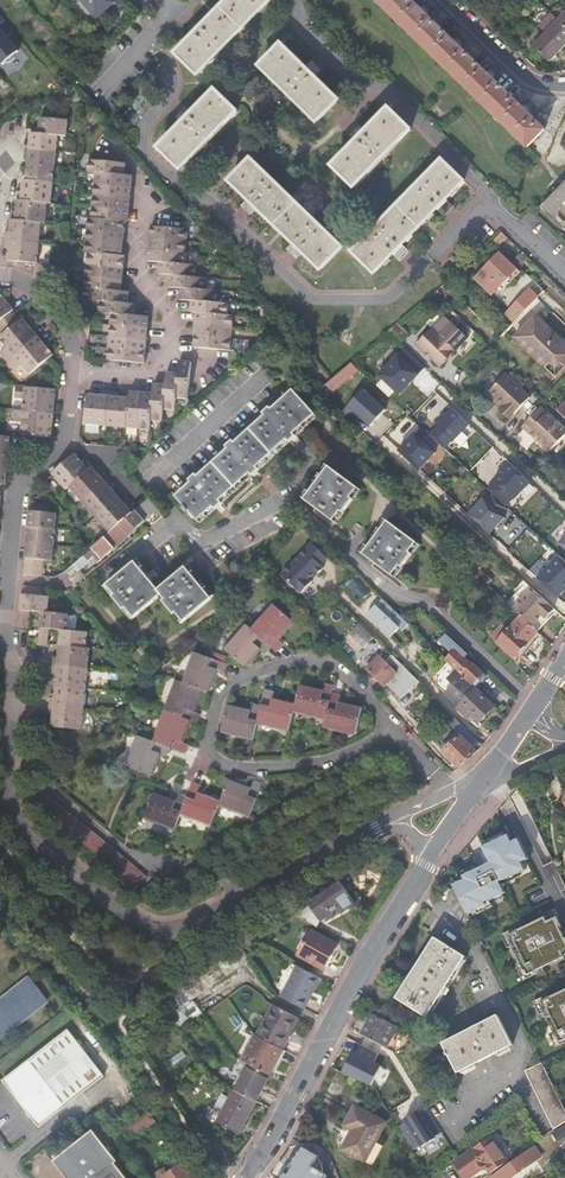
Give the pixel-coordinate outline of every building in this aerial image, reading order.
[(126,0),(81,0),(98,21),(107,14),(107,9),(115,3),(119,7),(126,0)] [(270,0),(229,0),(214,16),(234,37),(270,0)] [(527,147),(545,130),(529,113),(523,107),(522,108),(493,79),(494,78),(487,72),(460,46),(461,46),(454,39),(453,40),(426,14),(427,13),(421,7),(420,8),(412,0),(376,0),(527,147)] [(234,37),(214,16),(204,26),(203,25),(201,26),(197,23),(189,31),(193,34),(193,35),(194,36),(176,54),(197,74),(234,37)] [(562,49),(564,45),(564,27),(558,21),(546,34),(562,49)] [(3,65),(5,63),(11,63),(15,59),(17,53),(19,52),(0,29),(0,62),(3,65)] [(549,62),(562,49),(546,34),(533,47),(549,62)] [(281,45),(260,66),(272,78),(312,118),(328,104),(331,107),(338,100),(314,77),(315,77),(314,75),(318,72),(309,64),(306,68),(305,67),(304,68),(281,45)] [(310,62),(305,67),(306,68),(309,64),(318,72),(314,75),(315,77),(320,71),(310,62)] [(173,174),(229,117),(208,97),(185,120),(184,119),(183,120),(179,116),(171,124),(175,128),(174,129),(175,130),(152,153),(173,174)] [(328,104),(312,118),(317,122),(331,107),(328,104)] [(355,187),(410,130),(389,109),(366,133),(365,132),(364,133),(360,129),(352,137),(356,141),(355,142),(356,142),(333,166),(355,187)] [(67,121),(41,119),(39,134),(57,136),(57,137),(66,137),(67,121)] [(364,133),(365,132),(360,126),(350,136),(355,142),(356,141),(352,137),(360,129),(364,133)] [(57,136),(39,134),(30,133),(29,149),(56,152),(57,137),(57,136)] [(56,152),(29,149),(27,165),(55,167),(56,152)] [(118,194),(130,195),(131,178),(119,177),(120,174),(124,174),(125,166),(113,165),(113,162),(88,159),(87,171),(95,172),(91,218),(88,218),(84,252),(88,253),(85,288),(92,289),(91,301),(100,302),(99,313),(112,314),(108,360),(132,362),(132,360),(144,361),(145,344),(133,343),(133,340),(134,336),(146,338),(147,321),(136,319),(136,316),(135,316),(136,308),(124,307),(125,304),(127,304),(128,296),(117,295),(117,291),(121,291),(122,283),(110,281),(110,279),(110,276),(122,277),(124,260),(112,259),(112,255),(121,256),(121,247),(110,246),(110,244),(110,241),(122,242),(123,233),(111,232),(111,229),(123,230),(124,221),(115,220),(115,217),(128,218),(129,201),(117,200),(117,197),(118,194)] [(267,230),(291,205),(244,159),(220,184),(267,230)] [(442,161),(394,210),(414,232),(436,210),(437,210),(438,209),(442,213),(450,205),(446,201),(447,200),(446,200),(463,182),(442,161)] [(55,167),(27,165),(26,181),(31,181),(53,183),(55,167)] [(22,192),(18,192),(17,200),(24,201),(47,203),(47,204),(51,204),(53,183),(31,181),(30,185),(23,184),(22,192)] [(542,208),(564,230),(564,184),(542,208)] [(24,205),(17,204),(16,212),(12,212),(11,220),(18,221),(41,223),(41,224),(45,224),(47,204),(47,203),(24,201),(24,205)] [(314,276),(338,251),(291,205),(267,230),(314,276)] [(414,232),(394,210),(353,252),(374,273),(392,255),(393,256),(394,254),(398,258),(406,250),(402,246),(403,246),(402,245),(414,232)] [(5,240),(39,243),(41,224),(41,223),(18,221),(18,225),(11,224),(10,232),(6,232),(5,240)] [(15,258),(15,262),(37,264),(39,243),(5,240),(4,249),(9,249),(8,257),(15,258)] [(193,352),(230,357),(234,322),(228,321),(229,310),(218,308),(219,297),(208,296),(209,284),(197,283),(201,249),(165,245),(161,279),(172,280),(171,291),(182,293),(181,304),(193,306),(191,317),(197,318),(193,352)] [(499,252),(474,278),(491,294),(516,268),(499,252)] [(49,269),(48,280),(65,282),(66,270),(49,269)] [(507,313),(515,321),(538,296),(530,288),(507,313)] [(5,299),(0,293),(0,321),(10,313),(14,310),(8,303),(6,305),(3,301),(5,299)] [(532,317),(544,302),(538,297),(526,312),(532,317)] [(518,340),(541,363),(563,341),(535,315),(530,321),(514,337),(518,340)] [(38,337),(32,330),(30,332),(27,328),(29,327),(22,318),(0,337),(0,340),(7,348),(0,353),(0,355),(7,363),(38,337)] [(440,366),(468,338),(452,322),(440,335),(432,327),(416,343),(440,366)] [(409,334),(397,323),(388,331),(400,343),(409,334)] [(30,375),(54,356),(46,347),(44,349),(41,345),(43,344),(38,337),(7,363),(14,371),(22,365),(30,375)] [(541,363),(556,377),(564,367),(564,343),(563,341),(541,363)] [(378,375),(399,395),(425,367),(404,348),(378,375)] [(128,406),(127,428),(149,431),(150,421),(161,422),(162,410),(174,411),(175,399),(187,400),(191,364),(183,363),(181,374),(178,374),(178,375),(170,374),(168,385),(165,385),(165,386),(157,386),(156,397),(152,396),(153,394),(145,393),(144,405),(141,404),(138,404),(139,393),(130,392),(129,398),(128,406)] [(325,384),(332,392),(357,370),(350,363),(349,365),(348,365),(325,384)] [(494,385),(490,388),(515,412),(529,397),(515,382),(505,373),(500,378),(494,385)] [(23,410),(54,413),(55,403),(52,403),(52,398),(55,398),(56,390),(17,386),(16,397),(25,398),(23,410)] [(515,412),(490,388),(489,390),(498,399),(503,404),(501,406),(511,416),(515,412)] [(192,481),(177,495),(199,519),(214,505),(217,508),(223,503),(221,500),(251,472),(253,475),(260,469),(258,466),(288,439),(290,442),(296,436),(294,433),(315,414),(293,390),(272,409),(270,407),(263,412),(265,415),(235,442),(233,440),(227,446),(228,448),(198,475),(196,474),(190,479),(192,481)] [(362,390),(341,412),(353,424),(359,417),(370,427),(385,410),(362,390)] [(85,424),(106,427),(109,392),(100,391),(100,396),(92,395),(91,402),(87,402),(85,424)] [(106,427),(127,428),(128,406),(124,405),(125,398),(117,397),(117,393),(109,392),(106,427)] [(525,422),(552,447),(564,434),(564,430),(540,406),(525,422)] [(436,427),(429,435),(436,442),(443,449),(451,441),(452,442),(469,424),(452,408),(435,426),(436,427)] [(21,435),(52,438),(53,427),(50,427),(50,422),(53,422),(54,413),(23,410),(15,409),(13,421),(22,422),(21,435)] [(525,422),(521,426),(536,439),(537,438),(541,442),(542,445),(547,450),(550,450),(552,447),(525,422)] [(414,434),(398,450),(419,470),(435,453),(430,448),(436,442),(429,435),(421,428),(415,435),(414,434)] [(0,435),(0,460),(8,461),(9,451),(6,450),(7,445),(9,446),(10,436),(0,435)] [(72,462),(69,459),(53,474),(67,489),(70,487),(87,471),(92,467),(86,460),(83,463),(78,457),(72,462)] [(491,494),(505,506),(513,498),(514,499),(530,482),(509,463),(494,480),(494,481),(486,489),(491,494)] [(329,467),(305,500),(334,521),(341,511),(343,513),(353,499),(351,498),(358,488),(329,467)] [(70,487),(83,502),(108,479),(103,473),(100,476),(95,470),(90,474),(87,471),(70,487)] [(108,479),(83,502),(96,517),(114,502),(111,500),(117,495),(111,489),(114,486),(108,479)] [(467,515),(489,535),(504,518),(502,516),(508,509),(505,506),(491,494),(486,500),(483,498),(467,515)] [(146,520),(160,507),(151,496),(146,499),(136,509),(146,520)] [(114,502),(96,517),(110,532),(135,510),(130,503),(127,506),(121,500),(116,505),(114,502)] [(49,505),(31,503),(29,527),(55,529),(56,513),(48,512),(49,505)] [(110,532),(97,543),(107,554),(146,520),(136,509),(135,510),(110,532)] [(387,522),(364,554),(393,575),(399,566),(402,568),(412,554),(409,552),(416,543),(387,522)] [(55,529),(29,527),(27,542),(54,545),(55,529)] [(54,545),(27,542),(25,566),(43,568),(52,569),(54,545)] [(312,544),(281,574),(300,593),(312,581),(311,580),(309,579),(313,574),(315,576),(323,568),(320,565),(327,559),(312,544)] [(537,579),(557,598),(564,590),(564,562),(559,556),(537,579)] [(135,561),(108,584),(116,594),(114,596),(125,609),(127,607),(135,616),(162,594),(166,599),(164,601),(175,613),(177,611),(185,620),(213,597),(186,566),(159,589),(135,561)] [(43,568),(25,566),(24,574),(43,576),(43,568)] [(486,575),(482,580),(487,585),(492,580),(486,575)] [(552,610),(523,583),(505,602),(520,616),(530,625),(537,631),(548,619),(545,617),(552,610)] [(42,587),(23,586),(21,609),(30,610),(30,611),(42,612),(42,611),(49,612),(49,611),(50,596),(41,595),(42,587)] [(402,632),(409,625),(383,599),(367,615),(390,637),(399,628),(402,632)] [(233,641),(225,651),(244,666),(251,657),(249,655),(256,646),(258,649),(264,653),(270,646),(276,651),(282,643),(276,639),(273,636),(276,633),(281,627),(284,630),(292,621),(273,606),(266,614),(264,613),(261,616),(250,629),(244,624),(231,640),(233,641)] [(30,610),(21,609),(20,626),(28,626),(30,611),(30,610)] [(42,612),(40,627),(50,628),(49,629),(61,630),(68,630),(70,613),(49,611),(49,612),(42,611),(42,612)] [(540,635),(537,631),(530,625),(520,616),(498,639),(492,633),(490,636),(516,661),(540,635)] [(374,636),(359,622),(348,632),(364,647),(374,636)] [(40,627),(39,643),(48,644),(49,629),(50,628),(40,627)] [(88,632),(68,630),(61,630),(60,645),(67,646),(87,648),(87,647),(88,632)] [(476,686),(486,676),(486,675),(472,662),(471,663),(465,657),(468,653),(446,632),(438,640),(452,652),(446,659),(462,674),(462,673),(476,686)] [(55,656),(54,665),(88,668),(90,648),(87,647),(87,648),(67,646),(67,649),(60,648),(59,657),(55,656)] [(134,756),(129,767),(152,776),(156,764),(153,763),(157,752),(160,753),(167,755),(170,747),(186,753),(189,744),(182,742),(178,740),(182,730),(186,731),(190,719),(197,722),(200,713),(193,711),(190,710),(194,699),(197,700),(201,689),(208,691),(212,680),(209,679),(213,668),(216,670),(223,673),(226,663),(194,651),(186,670),(189,671),(185,683),(182,682),(179,680),(175,691),(172,691),(165,710),(167,711),(163,722),(161,722),(154,741),(138,735),(131,755),(134,756)] [(400,696),(417,679),(392,655),(386,661),(380,655),(366,668),(383,685),(386,682),(400,696)] [(442,686),(457,670),(448,662),(436,675),(437,686),(442,691),(442,686)] [(88,668),(54,665),(53,673),(57,674),(57,682),(64,683),(64,686),(86,688),(88,668)] [(479,723),(494,706),(475,688),(476,688),(475,688),(475,687),(459,673),(457,670),(442,686),(442,691),(459,706),(457,708),(469,718),(471,716),(479,723)] [(226,706),(221,729),(232,732),(232,734),(252,739),(256,723),(277,728),(278,726),(289,728),(293,712),(293,709),(304,712),(304,714),(325,719),(323,727),(343,731),(344,729),(355,731),(358,718),(361,707),(350,705),(349,708),(338,705),(339,702),(339,698),(340,694),(334,693),(331,692),(331,690),(332,685),(325,683),(323,683),(322,691),(321,694),(309,691),(310,688),(299,686),(295,704),(283,702),(282,705),(271,703),(272,699),(273,692),(264,690),(260,706),(251,704),(249,711),(248,715),(237,712),(238,709),(226,706)] [(51,697),(50,706),(85,709),(86,688),(64,686),(63,690),(56,689),(55,697),(51,697)] [(85,709),(50,706),(49,714),(53,715),(53,723),(60,724),(60,727),(67,728),(83,729),(85,709)] [(479,740),(448,711),(438,721),(446,729),(450,725),(460,735),(445,750),(461,766),(476,751),(472,747),(479,740)] [(154,793),(146,817),(156,820),(157,821),(156,823),(175,830),(181,814),(201,822),(202,820),(213,824),(220,805),(221,802),(232,806),(231,809),(251,816),(263,783),(254,780),(251,787),(250,791),(239,787),(241,784),(230,779),(222,801),(210,797),(209,800),(198,796),(199,793),(202,786),(198,785),(193,783),(189,792),(188,797),(185,796),(179,794),(176,802),(176,803),(175,805),(174,805),(164,801),(165,798),(154,793)] [(148,876),(42,790),(30,800),(107,861),(135,884),(148,876)] [(483,842),(485,845),(504,836),(502,832),(483,842)] [(464,879),(452,884),(467,914),(475,910),(486,905),(485,902),(488,900),(494,898),(502,894),(504,893),(501,885),(499,882),(521,871),(524,869),(521,862),(528,859),(518,838),(511,841),(508,834),(504,836),(485,845),(482,847),(483,850),(489,862),(483,865),(475,869),(462,875),(464,879)] [(477,853),(483,865),(489,862),(483,850),(477,853)] [(460,872),(462,875),(475,869),(473,866),(460,872)] [(523,875),(521,871),(499,882),(501,885),(523,875)] [(356,902),(338,877),(311,896),(315,902),(302,911),(298,905),(290,911),(318,926),(320,920),(326,916),(328,919),(335,914),(333,911),(341,905),(344,910),(356,902)] [(491,907),(488,900),(485,902),(486,905),(475,910),(477,914),(491,907)] [(558,916),(554,908),(542,914),(543,917),(544,917),(544,918),(554,913),(556,917),(558,916)] [(544,917),(543,917),(516,930),(507,935),(509,939),(508,940),(510,946),(520,965),(523,971),(524,970),(526,975),(535,970),(563,957),(563,955),(564,954),(564,938),(559,928),(560,927),(556,917),(554,913),(544,918),(544,917)] [(516,930),(514,928),(500,935),(506,948),(510,946),(508,940),(509,939),(507,935),(516,930)] [(338,945),(335,942),(313,929),(306,941),(302,939),(299,946),(302,948),(299,954),(325,969),(338,945)] [(436,939),(435,941),(399,998),(429,1016),(455,975),(465,957),(436,939)] [(250,958),(241,945),(161,1000),(170,1014),(250,958)] [(523,971),(520,965),(515,967),(522,980),(536,973),(535,970),(526,975),(524,970),(523,971)] [(320,976),(299,966),(285,994),(284,998),(306,1009),(313,995),(311,994),(320,976)] [(47,1000),(29,978),(0,1000),(0,1037),(47,1000)] [(548,997),(539,1001),(541,1006),(540,1007),(543,1012),(552,1032),(555,1037),(556,1037),(558,1041),(564,1038),(564,989),(548,997)] [(548,997),(547,994),(532,1001),(538,1014),(543,1012),(540,1007),(541,1006),(539,1001),(548,997)] [(275,1005),(272,1003),(256,1033),(257,1034),(258,1034),(259,1035),(275,1005)] [(284,1048),(300,1018),(275,1005),(259,1035),(284,1048)] [(373,1014),(363,1034),(388,1047),(398,1028),(373,1014)] [(498,1017),(444,1044),(460,1073),(513,1046),(498,1017)] [(3,1081),(39,1127),(104,1076),(97,1068),(103,1063),(86,1040),(79,1045),(68,1029),(3,1081)] [(257,1034),(256,1033),(255,1031),(241,1059),(244,1060),(258,1034),(257,1034)] [(552,1032),(548,1034),(554,1047),(564,1042),(564,1038),(558,1041),(556,1037),(555,1037),(552,1032)] [(284,1048),(259,1035),(258,1034),(244,1060),(247,1062),(250,1063),(271,1075),(285,1048),(284,1048)] [(363,1034),(342,1073),(357,1080),(365,1065),(372,1068),(373,1067),(378,1070),(390,1048),(388,1047),(363,1034)] [(285,1048),(271,1075),(274,1076),(288,1050),(285,1048)] [(245,1073),(236,1090),(258,1101),(263,1091),(271,1075),(250,1063),(245,1072),(245,1073)] [(552,1132),(564,1124),(564,1111),(541,1064),(524,1072),(552,1132)] [(263,1091),(258,1101),(260,1103),(266,1092),(263,1091)] [(230,1100),(219,1121),(241,1132),(252,1112),(230,1100)] [(353,1130),(342,1148),(366,1161),(389,1122),(357,1104),(345,1125),(353,1130)] [(119,1130),(128,1142),(155,1122),(147,1109),(119,1130)] [(399,1122),(414,1150),(422,1145),(427,1153),(448,1140),(440,1126),(434,1129),(423,1109),(399,1122)] [(114,1163),(116,1161),(92,1130),(54,1160),(68,1177),(126,1177),(114,1163)] [(490,1176),(508,1164),(490,1139),(456,1164),(467,1177),(472,1177),(485,1168),(490,1176)] [(492,1177),(512,1177),(546,1153),(540,1144),(492,1177)] [(282,1172),(292,1177),(309,1177),(316,1167),(294,1153),(282,1172)] [(186,1160),(166,1172),(163,1169),(155,1174),(157,1177),(197,1177),(186,1160)]
